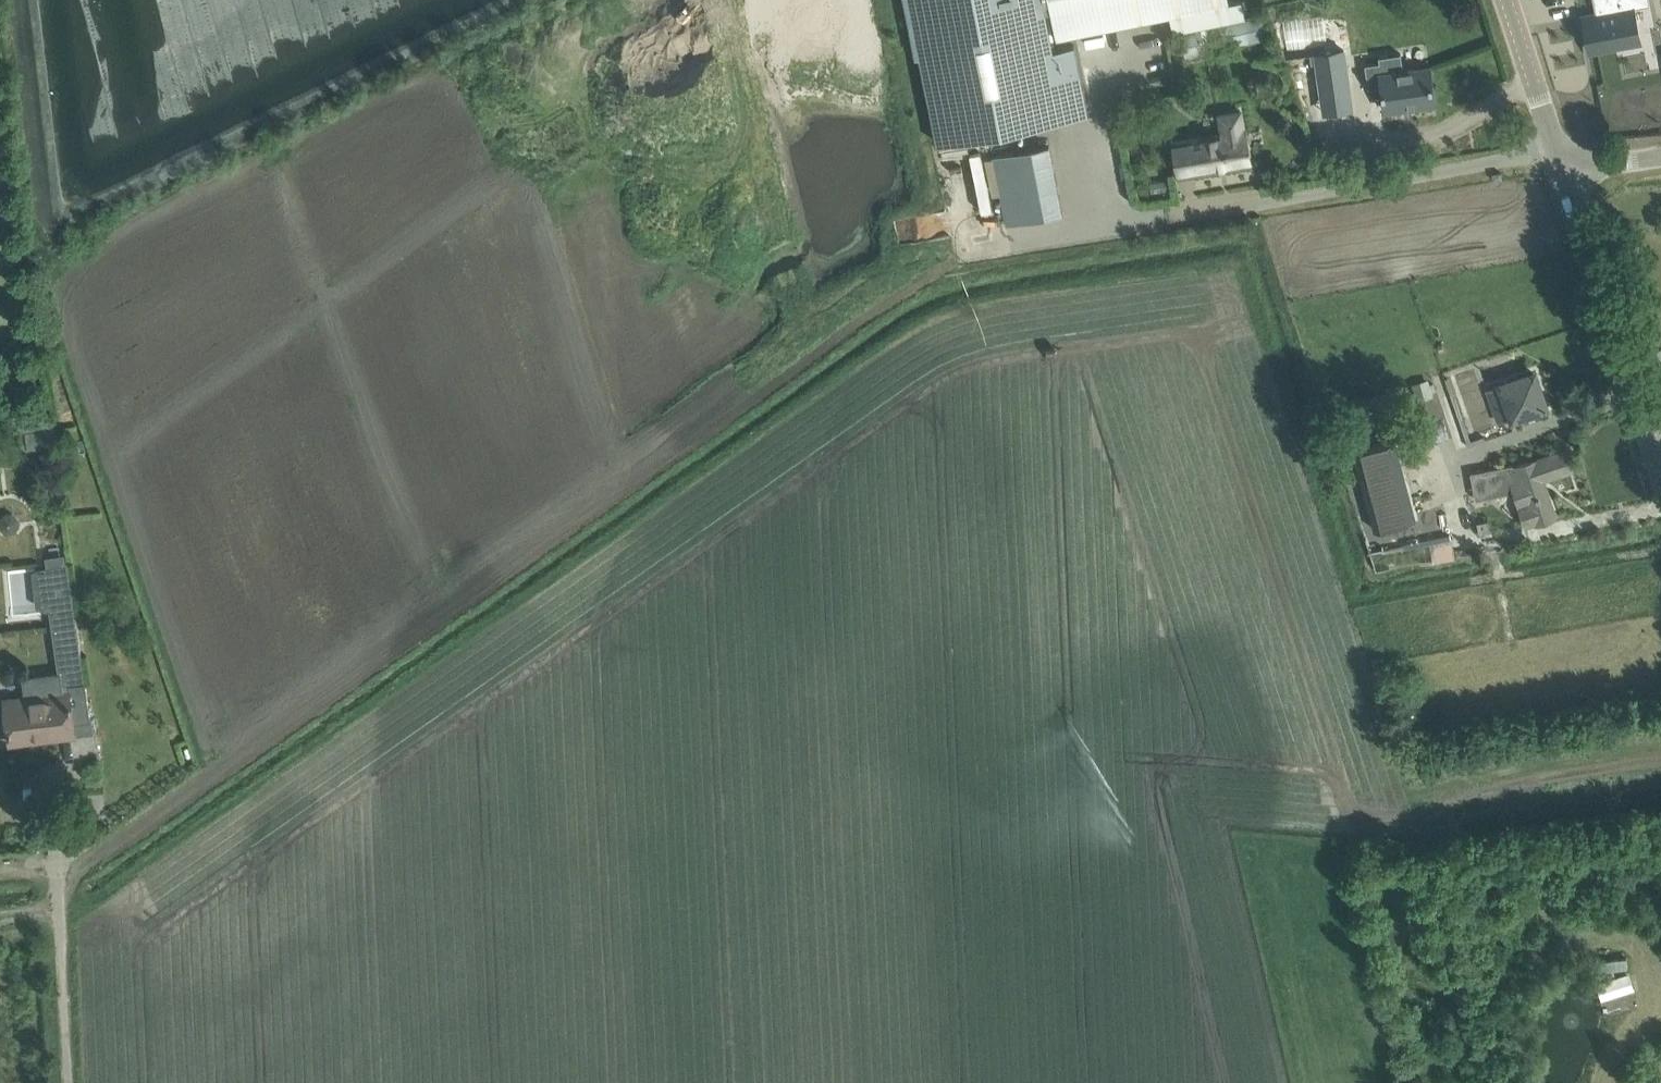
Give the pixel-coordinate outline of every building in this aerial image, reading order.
[(938,143),(1088,113),(1075,44),(1053,48),(1044,3),(1050,1),(1050,0),(909,0),(938,143)] [(1246,16),(1242,0),(1235,0),(1230,1),(1229,0),(1050,0),(1050,1),(1057,36),(1170,13),(1174,31),(1201,25),(1246,16)] [(1586,24),(1586,25),(1591,50),(1616,45),(1615,38),(1639,33),(1635,17),(1633,6),(1632,0),(1595,0),(1597,13),(1586,15),(1588,23),(1586,24)] [(1246,16),(1201,25),(1208,53),(1272,37),(1273,36),(1266,13),(1246,18),(1246,16)] [(1343,47),(1313,52),(1319,90),(1348,86),(1343,47)] [(1381,61),(1365,63),(1369,87),(1382,85),(1385,109),(1402,107),(1412,106),(1412,105),(1435,102),(1430,66),(1404,70),(1401,53),(1380,56),(1381,61)] [(1244,129),(1241,110),(1220,114),(1223,132),(1173,140),(1179,175),(1252,162),(1246,128),(1244,129)] [(1063,213),(1063,211),(1049,144),(994,155),(1008,224),(1063,213)] [(1517,377),(1487,388),(1499,422),(1543,406),(1532,376),(1531,372),(1517,377)] [(28,449),(57,446),(55,426),(26,429),(28,449)] [(1396,443),(1353,453),(1368,525),(1413,517),(1396,443)] [(1573,468),(1566,450),(1537,459),(1536,458),(1518,464),(1518,465),(1514,467),(1513,464),(1471,472),(1476,499),(1510,492),(1509,488),(1513,487),(1525,524),(1536,520),(1537,523),(1556,517),(1543,478),(1573,468)] [(5,514),(0,520),(1,527),(7,532),(14,531),(19,525),(18,518),(12,513),(5,514)] [(25,697),(6,699),(8,715),(10,736),(55,731),(56,737),(76,734),(74,722),(73,714),(69,683),(87,681),(72,562),(50,565),(56,609),(54,613),(54,616),(61,673),(23,678),(25,697)]
